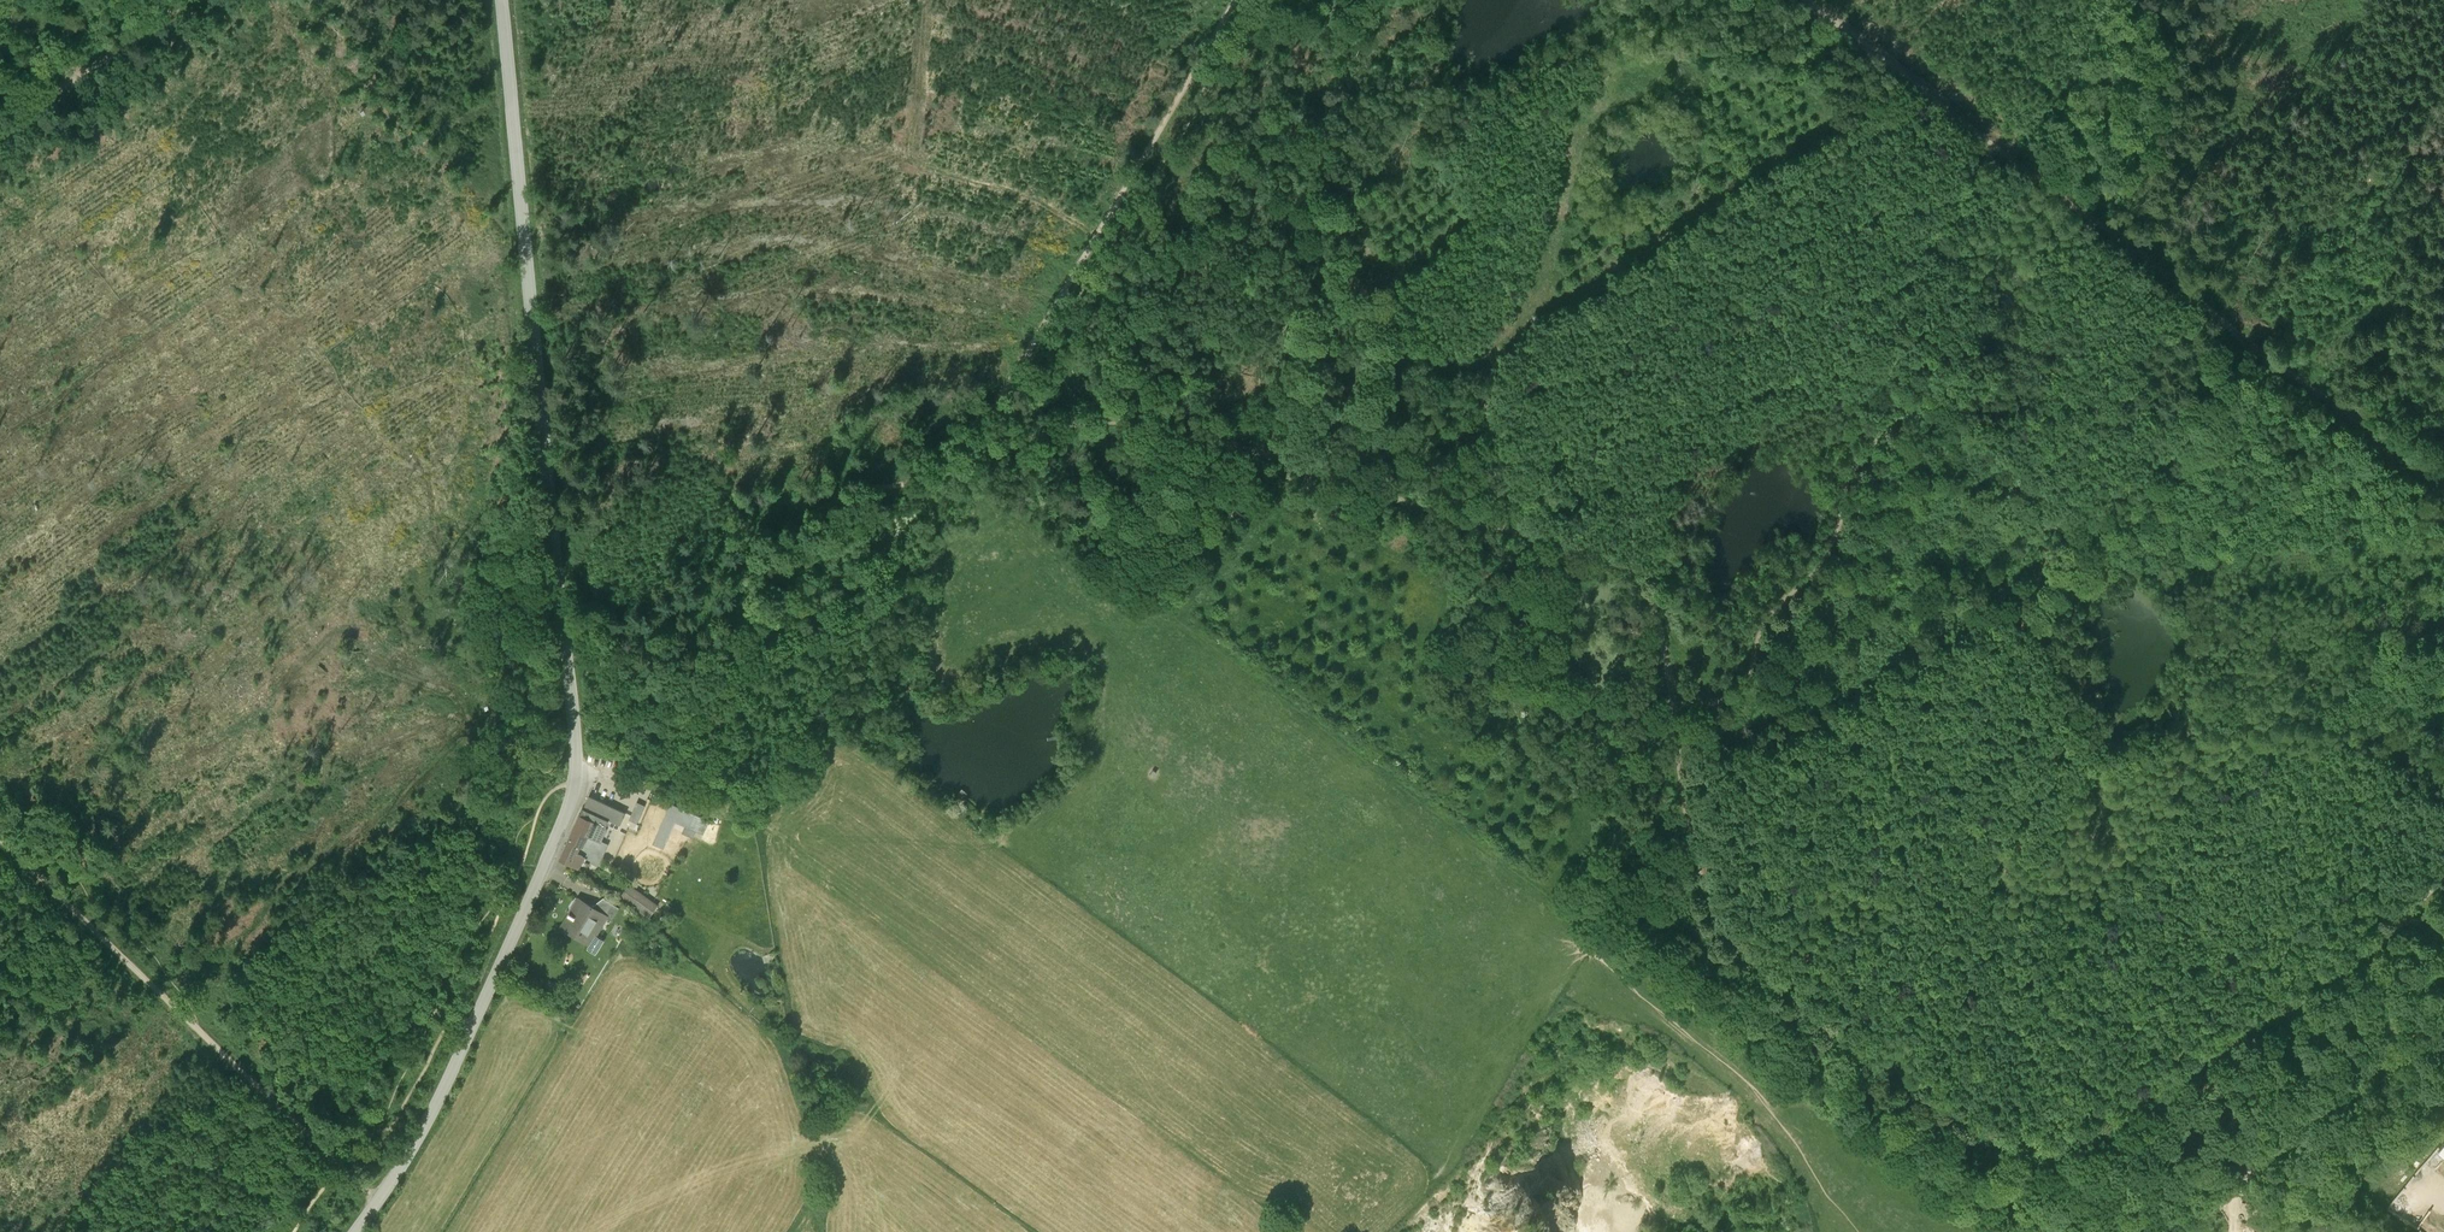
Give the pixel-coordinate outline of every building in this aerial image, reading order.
[(1128,144),(1138,148),(1141,139),(1131,136),(1128,144)] [(626,812),(589,795),(584,807),(609,819),(620,824),(626,812)] [(671,804),(657,837),(666,841),(681,807),(671,804)] [(584,807),(583,807),(559,859),(561,859),(586,871),(590,862),(586,860),(588,857),(586,856),(594,837),(600,840),(609,819),(584,807)] [(657,905),(630,885),(621,896),(649,917),(657,905)] [(619,907),(604,897),(597,908),(607,914),(606,915),(612,919),(619,907)] [(597,908),(583,900),(573,917),(569,914),(561,926),(589,943),(606,915),(607,914),(597,908)]
